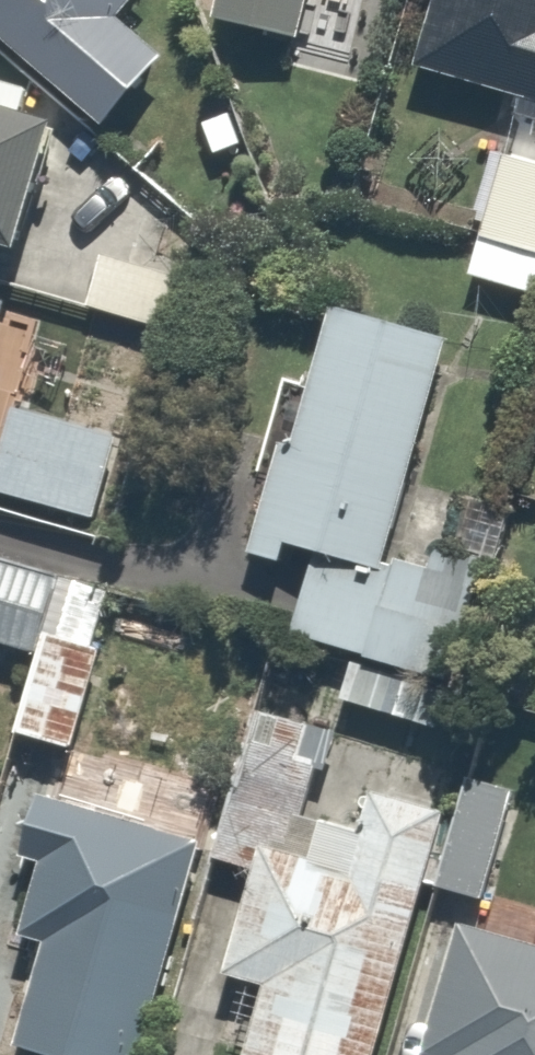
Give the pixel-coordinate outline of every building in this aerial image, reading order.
[(82,125),(146,54),(96,8),(104,0),(0,0),(0,50),(82,125)] [(194,13),(281,30),(287,0),(197,0),(194,13)] [(401,63),(501,92),(494,115),(534,126),(534,0),(419,0),(401,63)] [(34,85),(0,76),(0,212),(34,85)] [(534,299),(534,156),(495,142),(450,270),(534,299)] [(170,272),(87,251),(72,311),(155,331),(170,272)] [(300,292),(228,558),(300,577),(285,633),(341,649),(411,667),(430,673),(464,547),(371,522),(425,325),(300,292)] [(0,412),(0,497),(89,517),(108,436),(0,412)] [(0,551),(0,644),(19,649),(26,621),(42,562),(0,551)] [(0,723),(0,729),(68,747),(96,639),(26,621),(19,649),(0,723)] [(411,667),(341,649),(328,698),(398,717),(411,667)] [(332,725),(240,700),(200,853),(236,862),(208,971),(241,980),(222,1054),(374,1054),(420,883),(476,897),(509,771),(457,758),(443,814),(317,781),(332,725)] [(0,814),(0,854),(18,860),(0,918),(0,936),(25,944),(0,1024),(0,1040),(47,1054),(118,1054),(188,832),(12,777),(0,814)] [(401,1054),(534,1054),(534,943),(440,917),(401,1054)]
